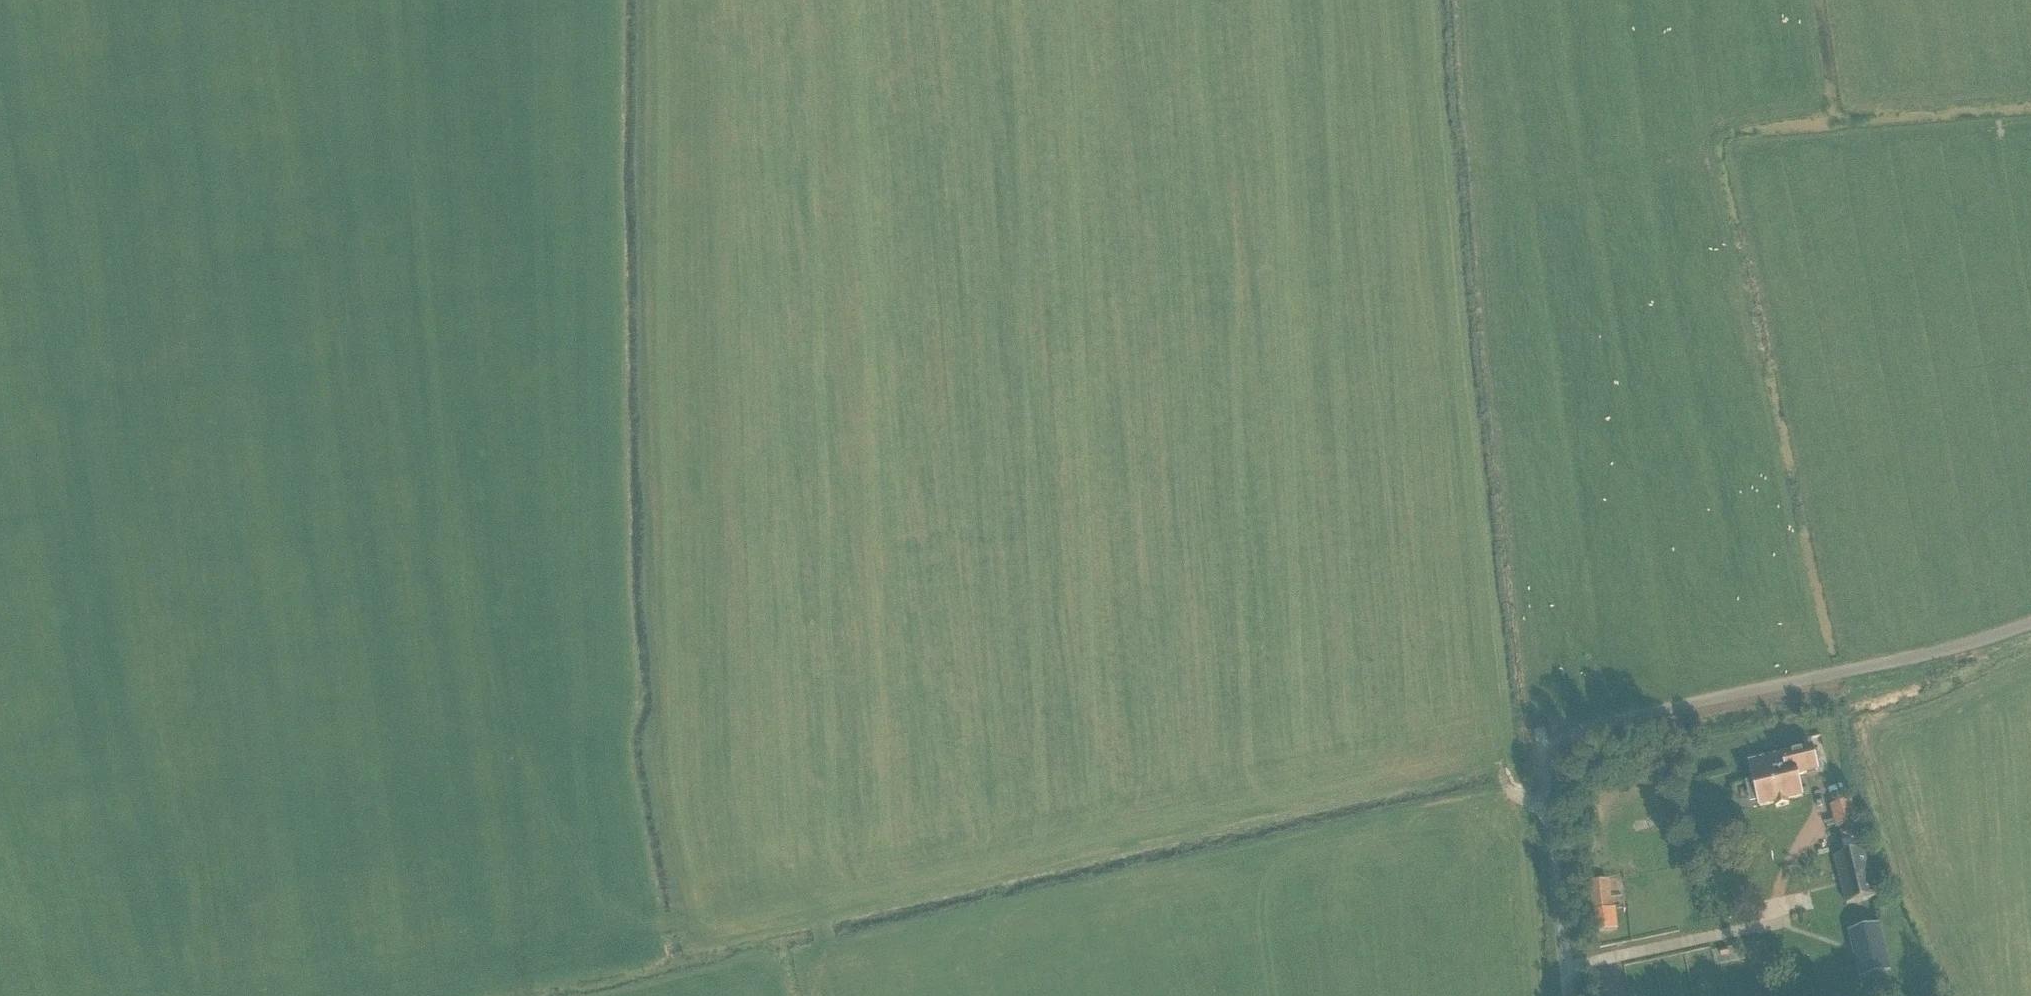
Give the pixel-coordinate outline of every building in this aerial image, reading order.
[(1819,770),(1812,745),(1747,761),(1752,780),(1745,782),(1750,803),(1757,801),(1758,807),(1775,803),(1776,807),(1789,803),(1789,799),(1803,796),(1798,775),(1819,770)] [(1856,823),(1850,800),(1830,806),(1836,828),(1856,823)] [(1862,826),(1839,831),(1840,831),(1840,832),(1842,840),(1864,835),(1862,826)] [(1864,836),(1842,841),(1845,855),(1867,850),(1864,836)] [(1850,879),(1844,880),(1849,901),(1855,900),(1855,902),(1878,897),(1868,852),(1846,857),(1846,858),(1841,859),(1843,867),(1847,866),(1850,879)] [(1612,909),(1609,880),(1589,882),(1592,911),(1612,909)] [(1892,974),(1881,930),(1852,937),(1862,981),(1892,974)]
